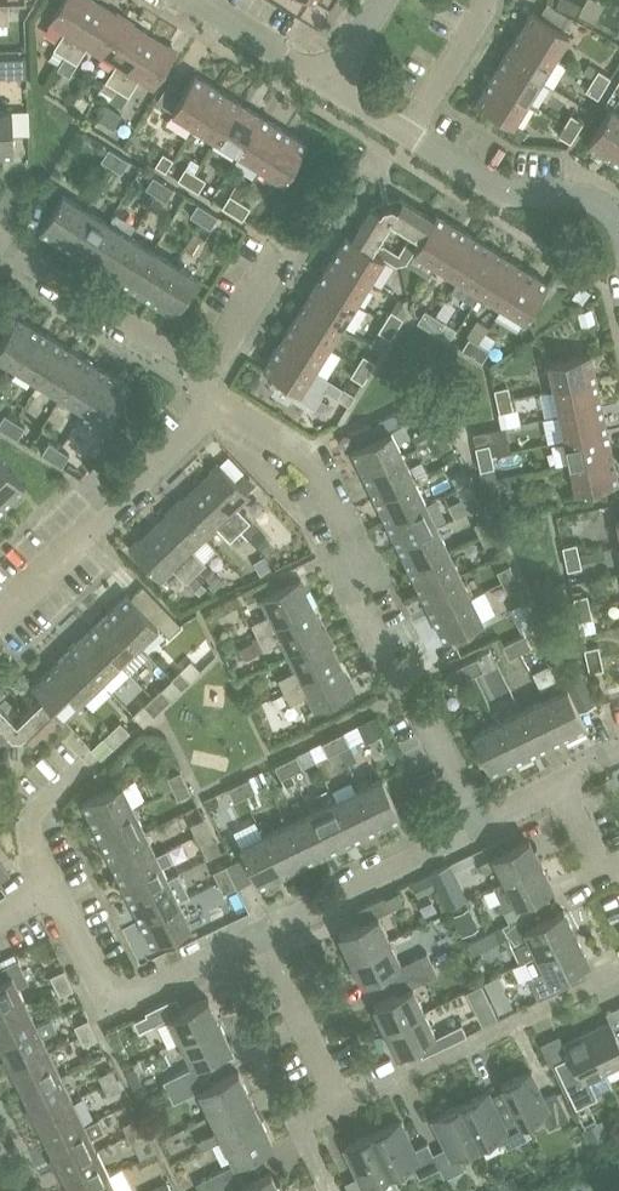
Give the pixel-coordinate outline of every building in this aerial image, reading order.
[(7,21),(9,21),(8,2),(26,1),(26,0),(0,0),(0,21),(7,21)] [(63,30),(53,46),(54,47),(63,52),(65,54),(97,1),(96,0),(61,0),(48,21),(63,30)] [(583,4),(574,0),(558,0),(556,6),(577,15),(583,4)] [(97,1),(65,54),(77,61),(87,45),(101,54),(124,17),(97,1)] [(532,9),(518,32),(555,55),(569,32),(563,28),(551,21),(532,9)] [(124,17),(101,54),(115,63),(105,79),(109,81),(103,90),(112,95),(150,33),(124,17)] [(518,32),(504,54),(541,77),(555,55),(518,32)] [(150,33),(112,95),(113,95),(111,99),(121,105),(138,77),(153,86),(176,50),(150,33)] [(57,61),(63,52),(54,47),(49,56),(57,61)] [(504,54),(490,76),(527,99),(541,77),(504,54)] [(70,73),(76,62),(66,55),(59,66),(70,73)] [(582,72),(591,78),(598,67),(589,61),(582,72)] [(598,67),(591,78),(604,85),(611,75),(598,67)] [(156,100),(171,109),(194,123),(217,86),(194,72),(184,88),(169,79),(156,100)] [(527,99),(490,76),(476,99),(513,122),(527,99)] [(604,85),(591,78),(585,87),(598,95),(604,85)] [(217,86),(194,123),(216,137),(239,100),(217,86)] [(239,100),(216,137),(239,151),(261,114),(239,100)] [(138,102),(118,128),(133,139),(152,112),(138,102)] [(113,126),(121,113),(107,104),(99,118),(113,126)] [(610,157),(618,143),(618,111),(610,106),(587,143),(610,157)] [(0,109),(0,153),(13,152),(12,109),(0,109)] [(571,111),(564,122),(576,130),(583,119),(571,111)] [(261,114),(239,151),(261,165),(284,128),(261,114)] [(576,130),(564,122),(558,132),(570,140),(576,130)] [(508,131),(517,137),(522,128),(514,123),(508,131)] [(284,128),(261,165),(284,179),(307,142),(284,128)] [(610,157),(618,162),(618,143),(610,157)] [(101,158),(111,164),(119,152),(108,145),(101,158)] [(173,156),(163,150),(155,162),(166,168),(173,156)] [(119,152),(111,164),(122,170),(129,158),(119,152)] [(178,176),(188,182),(196,170),(185,164),(178,176)] [(196,170),(188,182),(198,189),(205,176),(196,170)] [(145,185),(156,192),(163,179),(153,173),(145,185)] [(163,179),(156,192),(166,197),(174,186),(163,179)] [(222,204),(232,210),(240,198),(229,191),(222,204)] [(39,229),(62,243),(85,206),(62,192),(39,229)] [(85,206),(62,243),(84,257),(107,220),(102,217),(111,202),(98,194),(88,208),(85,206)] [(374,200),(352,235),(378,251),(383,242),(382,244),(376,240),(390,218),(413,232),(409,237),(408,236),(408,237),(417,242),(433,217),(397,194),(374,200)] [(240,198),(232,210),(243,216),(250,204),(240,198)] [(190,213),(200,219),(208,207),(197,201),(190,213)] [(208,207),(200,219),(210,225),(217,213),(208,207)] [(408,237),(398,252),(401,262),(406,261),(413,249),(436,263),(459,226),(436,211),(433,217),(417,242),(408,237)] [(107,220),(84,257),(107,271),(129,234),(107,220)] [(459,226),(436,263),(458,276),(481,240),(459,226)] [(347,232),(333,255),(369,278),(383,256),(395,263),(401,262),(398,252),(383,242),(378,251),(352,235),(347,232)] [(129,234),(107,271),(129,284),(152,248),(129,234)] [(481,240),(458,276),(480,290),(503,253),(481,240)] [(152,248),(129,284),(151,298),(174,262),(152,248)] [(503,253),(480,290),(503,304),(525,267),(503,253)] [(333,255),(319,277),(356,300),(369,278),(333,255)] [(174,262),(151,298),(174,313),(197,276),(174,262)] [(525,267),(503,304),(525,318),(548,282),(525,267)] [(319,277),(305,299),(342,322),(356,300),(319,277)] [(305,299),(291,322),(328,345),(329,344),(341,352),(349,339),(337,331),(342,322),(305,299)] [(417,319),(428,325),(435,313),(425,307),(417,319)] [(391,308),(384,318),(397,326),(403,315),(391,308)] [(435,313),(428,325),(437,332),(445,320),(435,313)] [(17,366),(40,329),(17,315),(0,341),(0,355),(17,366)] [(397,326),(384,318),(378,328),(391,336),(397,326)] [(291,322),(277,344),(314,367),(328,345),(291,322)] [(40,329),(17,366),(29,373),(27,378),(34,382),(36,378),(39,379),(62,343),(40,329)] [(462,346),(472,353),(480,341),(469,334),(462,346)] [(480,341),(472,353),(482,359),(489,347),(480,341)] [(62,343),(39,379),(61,393),(84,356),(62,343)] [(314,367),(277,344),(263,367),(300,390),(314,367)] [(319,370),(337,380),(351,357),(333,347),(319,370)] [(548,360),(554,387),(596,377),(590,351),(548,360)] [(363,352),(357,362),(369,370),(376,359),(363,352)] [(84,356),(61,393),(83,407),(106,370),(84,356)] [(369,370),(357,362),(351,373),(363,380),(369,370)] [(106,370),(83,407),(106,421),(129,384),(106,370)] [(596,377),(554,387),(559,412),(601,403),(596,377)] [(494,386),(497,399),(511,396),(508,383),(494,386)] [(355,392),(343,384),(336,395),(349,402),(355,392)] [(511,396),(497,399),(499,410),(513,407),(511,396)] [(601,403),(559,412),(565,438),(607,429),(601,403)] [(7,430),(15,418),(5,412),(0,419),(0,426),(7,430)] [(15,418),(7,430),(17,436),(25,424),(15,418)] [(428,427),(433,438),(446,432),(441,421),(428,427)] [(352,448),(364,472),(403,453),(391,429),(352,448)] [(607,429),(565,438),(570,463),(612,454),(607,429)] [(446,432),(433,438),(439,449),(451,442),(446,432)] [(41,452),(52,458),(59,446),(49,439),(41,452)] [(475,444),(478,456),(492,453),(489,441),(475,444)] [(59,446),(52,458),(62,464),(69,452),(59,446)] [(417,458),(423,479),(466,467),(460,446),(417,458)] [(403,453),(364,472),(375,496),(414,477),(403,453)] [(492,453),(478,456),(480,467),(494,465),(492,453)] [(612,454),(570,463),(576,490),(618,480),(612,454)] [(5,504),(24,485),(0,460),(0,499),(5,504)] [(219,462),(197,483),(240,528),(250,518),(237,505),(249,493),(219,462)] [(451,474),(456,485),(469,479),(464,468),(451,474)] [(414,477),(375,496),(387,519),(425,500),(414,477)] [(500,491),(497,478),(483,482),(486,494),(500,491)] [(469,479),(456,485),(462,496),(474,490),(469,479)] [(197,483),(175,505),(205,536),(217,525),(230,538),(240,528),(197,483)] [(425,500),(387,519),(398,543),(437,524),(425,500)] [(175,505),(152,526),(195,571),(206,561),(193,547),(205,536),(175,505)] [(474,521),(479,532),(492,526),(487,515),(474,521)] [(437,524),(398,543),(409,566),(448,547),(437,524)] [(195,571),(152,526),(130,548),(160,579),(173,567),(186,580),(195,571)] [(492,526),(479,532),(484,543),(498,537),(492,526)] [(271,541),(259,528),(250,536),(263,549),(271,541)] [(562,544),(565,555),(579,552),(576,541),(562,544)] [(448,547),(409,566),(421,590),(460,571),(448,547)] [(579,552),(565,555),(567,568),(581,564),(579,552)] [(253,561),(260,573),(271,567),(265,554),(253,561)] [(496,569),(502,580),(515,573),(509,562),(496,569)] [(217,573),(208,563),(200,570),(210,580),(217,573)] [(460,571),(421,590),(432,614),(471,595),(460,571)] [(515,573),(502,580),(507,590),(520,584),(515,573)] [(189,582),(199,592),(206,585),(196,574),(189,582)] [(251,621),(257,633),(313,606),(299,578),(260,597),(268,613),(251,621)] [(128,592),(108,611),(138,642),(158,624),(128,592)] [(573,595),(575,607),(590,603),(587,592),(573,595)] [(471,595),(432,614),(444,638),(483,619),(471,595)] [(590,603),(575,607),(578,619),(592,616),(590,603)] [(313,606),(257,633),(263,646),(280,638),(287,653),(326,634),(313,606)] [(108,611),(89,629),(119,661),(138,642),(108,611)] [(235,630),(240,638),(253,631),(249,623),(235,630)] [(524,632),(513,637),(520,650),(530,645),(528,639),(544,632),(540,623),(524,631),(524,632)] [(89,629),(71,647),(101,679),(119,661),(89,629)] [(278,676),(284,689),(340,662),(326,634),(287,653),(294,668),(278,676)] [(520,650),(513,637),(503,642),(509,655),(520,650)] [(259,648),(254,638),(243,644),(248,653),(259,648)] [(584,646),(586,658),(601,655),(598,643),(584,646)] [(71,647),(52,666),(82,697),(101,679),(71,647)] [(477,655),(466,660),(473,673),(484,668),(477,655)] [(601,655),(586,658),(589,670),(603,667),(601,655)] [(473,673),(466,660),(455,665),(462,678),(473,673)] [(340,662),(284,689),(290,701),(307,693),(314,709),(353,690),(340,662)] [(32,684),(42,694),(58,711),(62,715),(82,697),(52,666),(32,684)] [(171,676),(181,687),(190,678),(180,668),(171,676)] [(567,686),(543,698),(562,737),(586,725),(579,710),(596,701),(581,670),(564,678),(567,686)] [(160,685),(152,694),(162,705),(171,696),(160,685)] [(277,707),(286,702),(282,693),(272,698),(277,707)] [(42,694),(27,709),(43,726),(58,711),(42,694)] [(162,705),(152,694),(144,703),(154,713),(162,705)] [(543,698),(520,709),(539,748),(562,737),(543,698)] [(0,715),(0,736),(4,740),(16,740),(16,710),(15,710),(11,714),(6,709),(0,715)] [(16,710),(16,740),(28,740),(43,726),(27,709),(21,714),(18,710),(16,710)] [(520,709),(496,721),(515,760),(539,748),(520,709)] [(605,711),(590,718),(598,732),(612,724),(605,711)] [(374,714),(358,722),(367,740),(384,732),(374,714)] [(120,719),(111,727),(121,738),(130,729),(120,719)] [(515,760),(496,721),(472,733),(491,772),(515,760)] [(121,738),(111,727),(103,735),(113,746),(121,738)] [(343,729),(332,735),(339,749),(343,758),(344,757),(350,772),(360,767),(343,729)] [(332,735),(322,740),(309,746),(315,759),(327,753),(328,754),(339,749),(332,735)] [(386,737),(373,744),(381,761),(394,754),(386,737)] [(332,764),(344,758),(339,749),(328,754),(327,755),(332,764)] [(296,752),(285,758),(292,771),(302,765),(296,752)] [(281,776),(282,775),(284,781),(294,776),(291,771),(292,771),(285,758),(275,763),(281,776)] [(167,774),(172,786),(186,779),(180,768),(167,774)] [(269,783),(262,769),(249,775),(256,789),(269,783)] [(238,781),(245,795),(256,789),(249,775),(238,781)] [(382,776),(358,788),(377,827),(401,815),(382,776)] [(186,779),(172,786),(176,796),(190,790),(186,779)] [(82,800),(94,824),(133,805),(121,781),(82,800)] [(234,800),(245,795),(238,781),(227,786),(234,800)] [(358,788),(335,799),(353,838),(377,827),(358,788)] [(263,802),(257,790),(247,795),(253,807),(263,802)] [(335,799),(311,811),(330,850),(353,838),(335,799)] [(133,805),(94,824),(106,848),(144,829),(133,805)] [(311,811),(287,822),(306,861),(330,850),(311,811)] [(208,827),(203,815),(190,822),(195,833),(208,827)] [(287,822),(264,833),(283,872),(306,861),(287,822)] [(208,827),(195,833),(200,843),(213,837),(208,827)] [(144,829),(106,848),(117,871),(156,852),(144,829)] [(283,872),(264,833),(239,845),(258,884),(283,872)] [(528,837),(491,855),(479,861),(483,870),(496,864),(503,879),(540,861),(528,837)] [(176,869),(194,867),(192,845),(174,847),(176,869)] [(156,852),(117,871),(128,895),(167,876),(162,864),(173,859),(167,847),(156,853),(156,852)] [(10,872),(0,859),(0,879),(10,872)] [(493,884),(501,898),(498,900),(502,909),(503,909),(508,920),(531,908),(526,897),(551,885),(540,861),(503,879),(493,884)] [(232,874),(226,862),(213,869),(218,880),(232,874)] [(454,874),(448,862),(430,871),(436,883),(454,874)] [(435,886),(428,872),(411,881),(418,895),(435,886)] [(232,874),(218,880),(223,891),(237,884),(232,874)] [(167,876),(128,895),(140,918),(179,900),(167,876)] [(390,908),(403,901),(403,900),(398,890),(398,891),(385,897),(390,907),(390,908)] [(531,908),(508,920),(502,923),(520,960),(538,952),(575,934),(563,908),(556,911),(551,899),(531,908)] [(179,900),(140,918),(152,943),(191,924),(179,900)] [(338,931),(350,956),(390,937),(378,913),(363,920),(338,931)] [(481,933),(470,939),(476,952),(487,947),(481,933)] [(575,934),(538,952),(545,967),(528,975),(539,997),(566,984),(560,972),(587,959),(575,934)] [(390,937),(350,956),(362,981),(387,969),(401,962),(390,937)] [(407,959),(412,970),(432,961),(429,955),(427,950),(407,959)] [(24,998),(18,985),(29,980),(18,957),(0,966),(0,972),(2,977),(0,978),(0,1010),(24,998)] [(437,971),(432,961),(412,970),(417,981),(437,971)] [(50,974),(54,984),(68,977),(64,967),(50,974)] [(68,977),(54,984),(59,993),(73,986),(68,977)] [(385,1027),(424,1008),(412,984),(398,991),(373,1003),(385,1027)] [(511,1004),(506,993),(492,1000),(497,1010),(511,1004)] [(139,1029),(169,1015),(180,1039),(220,1020),(208,995),(183,1008),(178,997),(133,1018),(139,1029)] [(0,1010),(0,1040),(36,1023),(24,998),(0,1010)] [(492,1005),(477,1013),(482,1023),(497,1016),(492,1005)] [(424,1008),(385,1027),(397,1052),(422,1040),(427,1051),(466,1032),(461,1021),(436,1033),(424,1008)] [(74,1023),(79,1033),(92,1027),(88,1017),(74,1023)] [(587,1031),(605,1069),(618,1062),(618,1029),(617,1030),(611,1019),(587,1031)] [(220,1020),(180,1039),(193,1065),(193,1066),(207,1059),(233,1047),(220,1020)] [(36,1023),(0,1040),(7,1055),(1,1057),(7,1068),(49,1048),(36,1023)] [(92,1027),(79,1033),(83,1043),(97,1036),(92,1027)] [(116,1031),(108,1035),(115,1049),(123,1045),(116,1031)] [(564,1042),(570,1053),(554,1061),(576,1106),(597,1095),(588,1077),(605,1069),(587,1031),(564,1042)] [(49,1048),(7,1068),(12,1079),(17,1076),(24,1090),(61,1073),(49,1048)] [(134,1065),(125,1070),(129,1078),(139,1074),(134,1065)] [(98,1073),(103,1083),(117,1076),(112,1066),(98,1073)] [(501,1082),(504,1087),(520,1121),(542,1112),(549,1125),(569,1115),(557,1091),(544,1097),(530,1068),(501,1082)] [(211,1112),(250,1093),(238,1069),(212,1082),(199,1088),(199,1089),(211,1112)] [(168,1091),(188,1081),(188,1080),(183,1070),(163,1080),(168,1089),(168,1091)] [(61,1073),(24,1090),(31,1104),(26,1107),(31,1118),(73,1098),(61,1073)] [(117,1076),(103,1083),(108,1093),(121,1086),(117,1076)] [(188,1081),(168,1091),(173,1100),(174,1101),(193,1092),(193,1091),(188,1081)] [(489,1088),(460,1102),(479,1141),(495,1134),(499,1142),(504,1140),(507,1146),(527,1136),(520,1121),(504,1087),(491,1093),(489,1088)] [(198,1138),(197,1138),(202,1147),(223,1137),(222,1136),(262,1117),(250,1093),(211,1112),(218,1128),(198,1138)] [(73,1098),(31,1118),(36,1128),(41,1126),(48,1140),(85,1122),(73,1098)] [(446,1144),(433,1151),(445,1176),(465,1167),(458,1152),(479,1141),(460,1102),(432,1116),(446,1144)] [(85,1122),(48,1140),(55,1154),(50,1157),(55,1168),(97,1147),(91,1136),(104,1129),(98,1116),(85,1123),(85,1122)] [(122,1123),(127,1133),(141,1126),(136,1116),(122,1123)] [(262,1117),(222,1136),(223,1137),(237,1165),(250,1158),(248,1154),(274,1142),(262,1117)] [(400,1118),(372,1132),(392,1171),(412,1161),(419,1175),(439,1166),(444,1176),(445,1176),(433,1151),(427,1140),(414,1146),(400,1118)] [(606,1140),(598,1123),(583,1130),(592,1147),(606,1140)] [(141,1126),(127,1133),(132,1143),(145,1135),(141,1126)] [(357,1174),(344,1180),(350,1190),(394,1190),(400,1188),(392,1171),(372,1132),(344,1146),(357,1174)] [(97,1147),(55,1168),(60,1178),(66,1175),(72,1190),(109,1172),(97,1147)] [(196,1180),(201,1190),(240,1172),(234,1161),(196,1180)] [(201,1190),(280,1190),(270,1171),(245,1183),(240,1172),(201,1190)] [(72,1190),(73,1190),(118,1190),(109,1172),(72,1190)] [(520,1189),(512,1174),(499,1180),(504,1190),(515,1190),(520,1189)] [(167,1180),(144,1190),(172,1190),(167,1180)]
